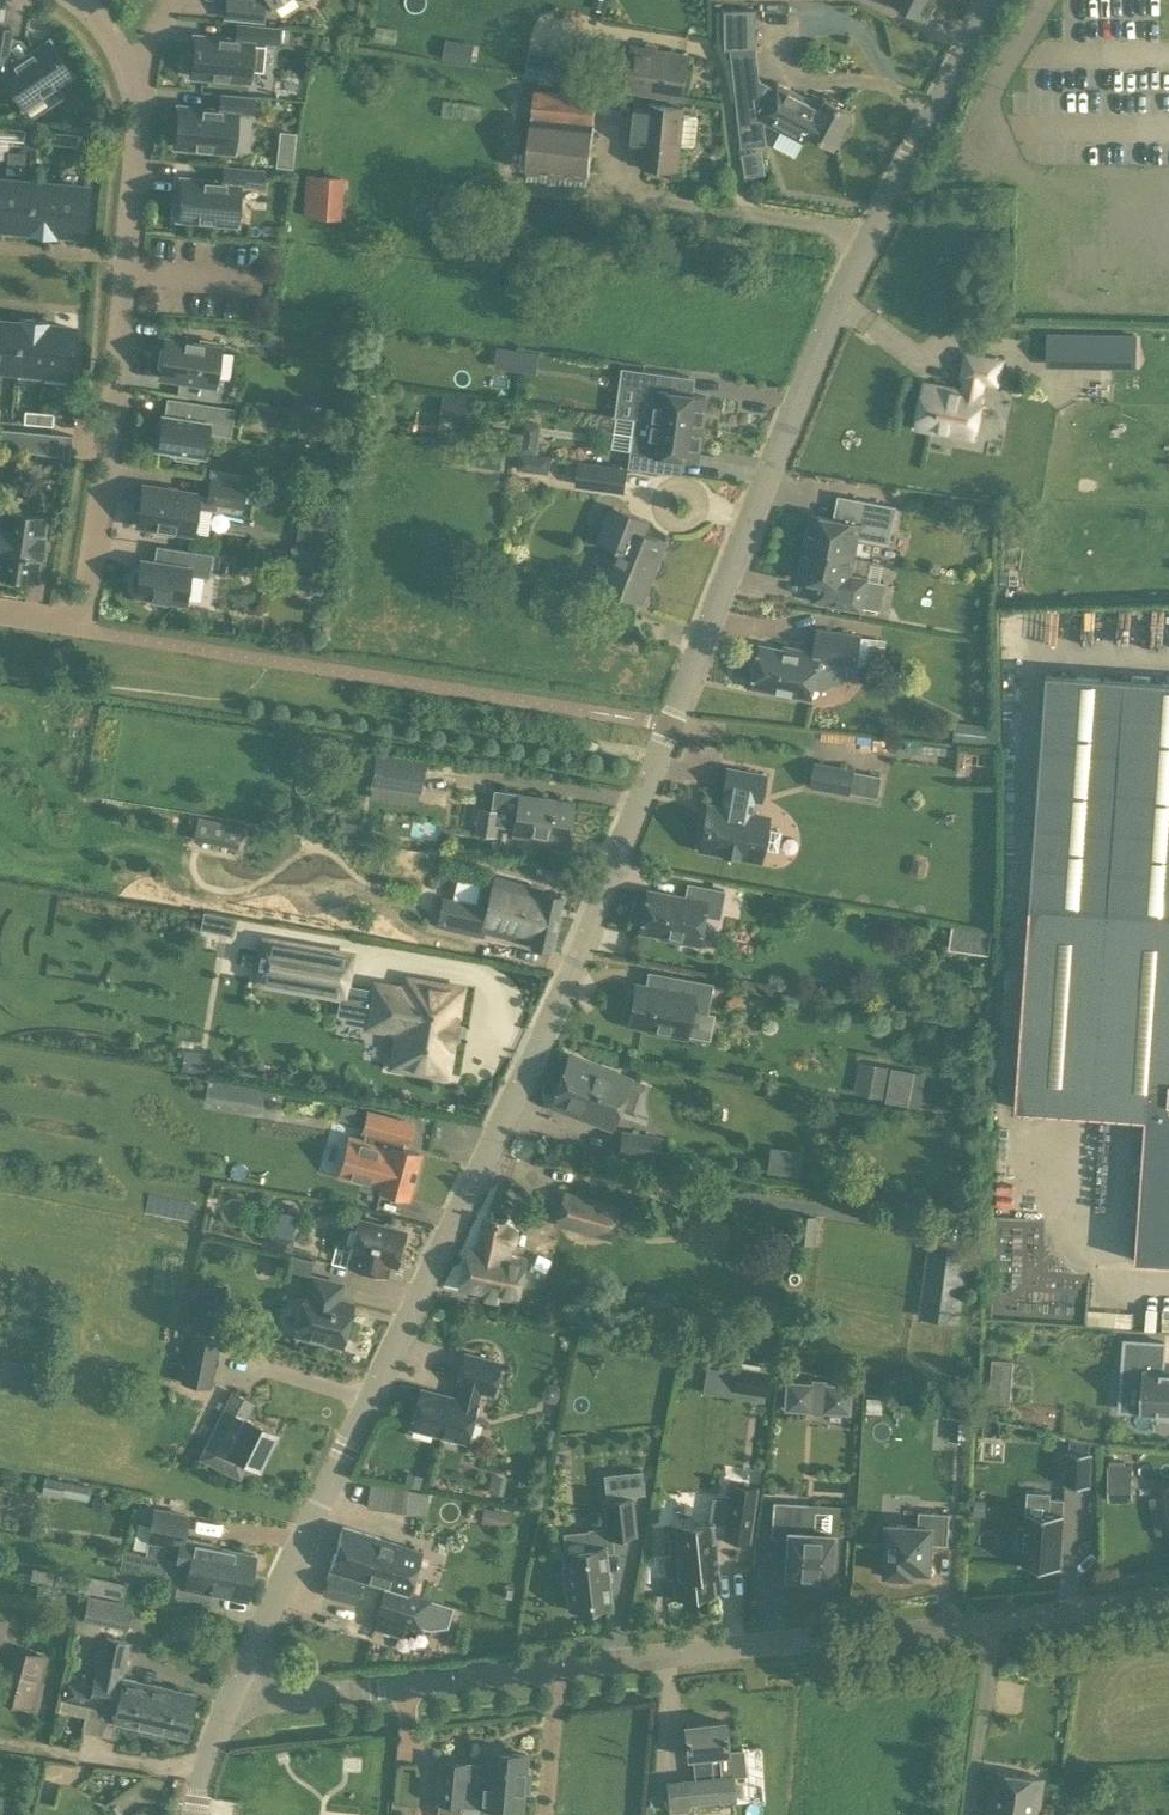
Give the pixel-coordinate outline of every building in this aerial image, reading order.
[(225,16),(261,19),(263,0),(227,0),(225,16)] [(602,10),(604,0),(594,0),(593,8),(602,10)] [(890,0),(926,18),(935,0),(890,0)] [(756,49),(756,9),(724,9),(724,50),(756,49)] [(188,52),(186,70),(192,71),(191,75),(249,80),(251,53),(262,54),(263,43),(276,44),(278,26),(237,22),(235,39),(195,35),(193,53),(188,52)] [(1,60),(6,69),(0,73),(23,106),(41,94),(48,105),(62,96),(54,85),(70,74),(48,40),(18,61),(8,47),(12,28),(0,26),(0,60),(1,60)] [(393,43),(395,30),(376,27),(373,39),(393,43)] [(471,63),(474,44),(446,39),(443,58),(471,63)] [(632,45),(626,87),(683,96),(690,54),(632,45)] [(734,73),(733,73),(733,89),(747,88),(747,73),(745,73),(745,53),(734,53),(734,73)] [(530,76),(587,84),(589,66),(534,58),(533,59),(510,56),(508,66),(524,69),(524,75),(530,76)] [(776,87),(761,79),(757,77),(748,96),(735,89),(734,104),(760,117),(805,141),(810,131),(836,144),(854,112),(827,98),(823,106),(778,82),(776,87)] [(525,171),(585,177),(594,95),(534,89),(525,171)] [(175,146),(232,151),(236,112),(252,114),(254,95),(220,92),(219,109),(179,106),(175,146)] [(680,146),(693,147),(697,144),(699,118),(696,114),(683,113),(684,107),(635,101),(631,140),(640,141),(640,144),(646,145),(644,165),(662,167),(664,170),(671,171),(673,168),(677,168),(680,146)] [(9,127),(0,126),(0,138),(8,139),(9,127)] [(9,127),(8,139),(22,140),(24,128),(9,127)] [(63,143),(64,132),(49,131),(48,143),(63,143)] [(64,132),(63,143),(77,144),(78,133),(64,132)] [(291,168),(293,152),(278,151),(276,167),(291,168)] [(5,180),(1,225),(27,227),(28,228),(32,182),(22,181),(25,154),(7,152),(5,180)] [(222,182),(182,178),(178,218),(235,223),(239,184),(262,187),(264,170),(223,166),(222,182)] [(340,218),(343,177),(305,174),(302,216),(340,218)] [(32,182),(27,232),(55,235),(59,185),(32,182)] [(59,185),(55,235),(56,230),(83,233),(87,187),(59,185)] [(20,318),(19,318),(18,323),(0,321),(0,367),(15,368),(20,318)] [(42,371),(47,321),(20,318),(15,368),(42,371)] [(47,321),(42,371),(70,373),(75,328),(47,325),(48,321),(47,321)] [(348,342),(349,329),(331,327),(329,341),(348,342)] [(1063,362),(1078,362),(1078,333),(1048,333),(1048,340),(1063,340),(1063,362)] [(1107,363),(1136,364),(1137,335),(1108,334),(1107,363)] [(164,338),(158,377),(187,381),(185,395),(219,400),(222,378),(216,377),(220,347),(215,346),(215,341),(199,339),(199,343),(164,338)] [(525,351),(498,348),(496,361),(524,364),(525,351)] [(917,426),(973,436),(981,394),(979,393),(982,379),(996,382),(1000,361),(967,354),(963,376),(966,376),(964,390),(925,383),(917,426)] [(656,420),(704,427),(708,396),(674,391),(676,373),(645,368),(637,417),(645,418),(656,420)] [(440,413),(468,416),(471,397),(443,393),(440,413)] [(158,442),(157,448),(176,451),(175,457),(195,460),(196,454),(203,455),(206,430),(228,434),(232,409),(193,403),(191,419),(162,415),(161,420),(159,420),(156,442),(158,442)] [(37,424),(39,412),(24,410),(23,422),(37,424)] [(39,412),(37,424),(52,425),(53,413),(39,412)] [(645,418),(637,417),(618,414),(613,446),(632,449),(632,452),(630,466),(661,471),(664,453),(699,458),(704,427),(656,420),(645,418)] [(524,421),(520,452),(538,454),(541,423),(524,421)] [(0,428),(0,430),(0,447),(45,453),(48,434),(72,436),(72,434),(0,428)] [(474,449),(471,463),(501,468),(503,454),(474,449)] [(549,473),(551,456),(538,454),(520,452),(518,469),(549,473)] [(581,460),(577,481),(625,489),(628,468),(581,460)] [(135,499),(134,509),(137,514),(136,524),(155,527),(154,531),(170,533),(171,529),(191,532),(195,507),(214,510),(215,501),(240,505),(243,484),(210,479),(207,496),(198,494),(142,485),(140,495),(135,499)] [(804,539),(806,543),(806,547),(853,556),(857,536),(889,543),(896,505),(850,496),(845,520),(812,513),(810,527),(806,529),(804,539)] [(609,568),(598,563),(592,579),(641,600),(665,540),(643,531),(647,520),(613,506),(600,539),(617,546),(609,568)] [(1,573),(1,574),(4,574),(6,579),(20,581),(23,577),(27,578),(27,577),(35,579),(39,555),(42,536),(45,517),(2,510),(0,525),(0,573),(1,573)] [(799,562),(802,567),(800,579),(833,585),(829,604),(862,610),(868,577),(850,574),(853,556),(806,547),(805,551),(801,553),(799,562)] [(134,570),(133,582),(136,585),(135,595),(184,602),(189,575),(208,578),(212,553),(177,548),(174,564),(140,559),(139,569),(134,570)] [(314,569),(316,555),(295,552),(293,566),(314,569)] [(869,579),(866,606),(881,608),(884,581),(869,579)] [(751,669),(755,675),(753,686),(812,697),(819,661),(857,666),(857,665),(861,635),(861,634),(818,628),(814,651),(786,646),(785,649),(761,644),(758,656),(753,659),(751,669)] [(857,665),(873,667),(877,638),(861,635),(857,665)] [(1047,663),(1016,1108),(1145,1117),(1135,1259),(1168,1262),(1168,672),(1047,663)] [(425,759),(375,751),(370,786),(371,786),(369,798),(416,806),(418,793),(420,793),(425,759)] [(877,798),(881,776),(816,763),(812,785),(877,798)] [(698,847),(760,859),(762,847),(776,850),(780,831),(766,828),(768,816),(742,811),(745,796),(761,799),(765,775),(726,768),(722,791),(725,792),(722,807),(706,804),(698,847)] [(518,793),(493,789),(490,809),(477,807),(473,833),(495,837),(497,825),(512,827),(511,833),(568,842),(574,801),(518,792),(518,793)] [(194,834),(237,843),(242,823),(198,814),(194,834)] [(356,823),(334,820),(333,831),(341,832),(341,834),(354,835),(356,823)] [(441,897),(435,927),(481,937),(483,932),(529,944),(530,943),(549,947),(561,893),(542,889),(542,887),(493,874),(485,907),(441,897)] [(724,889),(687,882),(684,898),(647,890),(639,928),(660,932),(659,936),(679,940),(681,931),(697,935),(697,940),(698,940),(703,914),(719,917),(724,889)] [(203,910),(200,926),(230,931),(233,915),(203,910)] [(949,947),(989,953),(992,932),(952,927),(949,947)] [(353,953),(261,937),(253,982),(345,998),(353,953)] [(706,1011),(712,983),(675,976),(672,991),(634,984),(633,989),(629,988),(626,1004),(630,1005),(627,1022),(647,1025),(646,1030),(667,1034),(669,1025),(685,1028),(684,1033),(686,1033),(691,1008),(706,1011)] [(372,996),(368,1023),(398,1029),(396,1040),(393,1042),(391,1052),(394,1054),(392,1063),(411,1067),(413,1070),(423,1071),(425,1069),(444,1072),(449,1044),(450,1044),(455,1016),(454,1016),(459,987),(407,978),(403,1001),(372,996)] [(208,1054),(183,1049),(180,1070),(205,1074),(208,1054)] [(550,1106),(611,1128),(629,1077),(568,1055),(550,1106)] [(854,1092),(887,1098),(892,1067),(859,1061),(854,1092)] [(258,1110),(263,1090),(208,1076),(202,1097),(258,1110)] [(342,1102),(338,1115),(352,1119),(356,1105),(342,1102)] [(378,1185),(378,1187),(405,1195),(418,1151),(402,1147),(404,1140),(406,1140),(411,1122),(366,1110),(360,1129),(362,1129),(360,1138),(347,1134),(337,1173),(378,1185)] [(621,1131),(618,1150),(655,1155),(658,1137),(621,1131)] [(798,1153),(783,1151),(780,1175),(794,1177),(798,1153)] [(621,1205),(563,1189),(553,1224),(611,1240),(621,1205)] [(849,1193),(847,1206),(858,1208),(860,1195),(849,1193)] [(1032,1308),(1087,1309),(1088,1272),(1045,1271),(1047,1216),(1002,1215),(1001,1276),(1051,1277),(1051,1299),(1032,1299),(1032,1308)] [(481,1216),(474,1247),(467,1246),(458,1286),(514,1298),(523,1258),(510,1255),(511,1248),(512,1247),(515,1244),(518,1241),(519,1238),(519,1235),(518,1232),(517,1230),(515,1227),(511,1224),(508,1223),(509,1221),(481,1216)] [(350,1249),(353,1249),(350,1264),(385,1273),(389,1258),(397,1260),(404,1228),(358,1217),(350,1249)] [(686,1238),(726,1243),(728,1221),(688,1217),(686,1238)] [(262,1236),(260,1244),(290,1252),(292,1243),(286,1235),(282,1234),(271,1231),(270,1231),(262,1236)] [(281,1297),(299,1300),(308,1255),(290,1252),(281,1297)] [(929,1259),(921,1318),(953,1322),(957,1323),(965,1264),(957,1263),(929,1259)] [(305,1288),(294,1331),(341,1343),(352,1300),(338,1296),(342,1280),(312,1273),(308,1289),(305,1288)] [(226,1284),(194,1289),(197,1311),(229,1307),(226,1284)] [(1117,1322),(1118,1311),(1088,1308),(1087,1319),(1117,1322)] [(189,1333),(180,1382),(210,1388),(220,1339),(189,1333)] [(1165,1341),(1124,1339),(1122,1369),(1129,1370),(1128,1384),(1142,1385),(1140,1407),(1159,1409),(1158,1417),(1168,1418),(1168,1370),(1163,1370),(1165,1341)] [(458,1388),(456,1397),(421,1387),(410,1425),(465,1441),(476,1402),(477,1403),(480,1393),(492,1396),(502,1361),(463,1350),(453,1386),(458,1388)] [(992,1356),(988,1395),(1010,1397),(1013,1358),(992,1356)] [(0,1358),(0,1359),(0,1380),(26,1384),(30,1363),(0,1358)] [(707,1367),(703,1391),(732,1395),(732,1390),(764,1395),(768,1372),(719,1365),(718,1369),(707,1367)] [(782,1409),(811,1411),(810,1414),(822,1414),(822,1412),(850,1414),(852,1385),(826,1383),(826,1379),(811,1378),(811,1382),(784,1380),(782,1409)] [(241,1417),(222,1408),(198,1458),(240,1479),(249,1459),(258,1464),(274,1430),(242,1414),(241,1417)] [(950,1416),(949,1433),(968,1434),(968,1417),(950,1416)] [(1064,1483),(1090,1485),(1092,1451),(1066,1449),(1064,1483)] [(1133,1500),(1131,1464),(1123,1464),(1123,1455),(1108,1456),(1109,1501),(1133,1500)] [(14,1481),(15,1472),(2,1469),(1,1478),(14,1481)] [(403,1483),(417,1487),(419,1487),(422,1476),(420,1476),(406,1472),(403,1483)] [(501,1494),(505,1477),(491,1474),(487,1491),(501,1494)] [(67,1482),(54,1479),(51,1492),(64,1495),(67,1482)] [(404,1511),(408,1489),(371,1482),(367,1505),(404,1511)] [(677,1596),(714,1592),(711,1572),(717,1571),(713,1536),(724,1535),(749,1539),(756,1488),(731,1484),(729,1498),(713,1496),(710,1520),(669,1525),(672,1553),(664,1554),(666,1577),(675,1576),(677,1596)] [(1161,1495),(1149,1497),(1154,1532),(1167,1530),(1161,1495)] [(592,1606),(612,1603),(606,1550),(613,1549),(611,1535),(635,1532),(631,1496),(605,1499),(608,1526),(588,1528),(590,1546),(564,1549),(566,1566),(563,1567),(565,1591),(569,1590),(571,1608),(575,1608),(576,1611),(592,1609),(592,1606)] [(1026,1509),(1024,1527),(1018,1527),(1017,1545),(1023,1546),(1022,1563),(1060,1566),(1063,1512),(1064,1498),(1050,1498),(1049,1511),(1026,1509)] [(774,1500),(771,1534),(788,1535),(785,1576),(831,1579),(834,1533),(805,1531),(807,1502),(774,1500)] [(974,1500),(974,1512),(984,1513),(985,1501),(974,1500)] [(189,1513),(152,1506),(146,1541),(143,1554),(156,1556),(157,1554),(204,1564),(251,1574),(255,1554),(213,1546),(214,1542),(185,1536),(189,1513)] [(494,1525),(506,1528),(509,1513),(497,1510),(494,1525)] [(948,1543),(950,1512),(920,1510),(919,1525),(889,1523),(886,1573),(892,1573),(891,1578),(908,1579),(908,1574),(913,1574),(914,1568),(930,1569),(931,1542),(948,1543)] [(342,1525),(322,1593),(356,1603),(363,1579),(386,1586),(377,1614),(422,1628),(431,1598),(409,1592),(422,1550),(342,1525)] [(204,1564),(157,1554),(156,1556),(143,1554),(122,1550),(119,1567),(162,1575),(177,1578),(174,1595),(208,1602),(210,1591),(246,1598),(251,1574),(204,1564)] [(39,1569),(37,1580),(53,1583),(69,1586),(69,1585),(71,1575),(55,1572),(39,1569)] [(71,1575),(69,1585),(101,1592),(105,1578),(72,1572),(71,1575)] [(97,1635),(99,1622),(126,1628),(131,1603),(88,1595),(89,1590),(81,1588),(73,1631),(97,1635)] [(119,1693),(118,1696),(128,1699),(126,1707),(136,1710),(137,1705),(190,1717),(196,1693),(122,1676),(130,1641),(102,1635),(92,1678),(109,1682),(107,1691),(119,1693)] [(0,1661),(0,1662),(0,1696),(30,1704),(42,1655),(4,1645),(4,1646),(0,1645),(0,1661)] [(118,1696),(119,1693),(107,1691),(109,1682),(92,1678),(90,1685),(66,1679),(61,1699),(101,1708),(99,1716),(112,1719),(111,1720),(185,1737),(190,1717),(137,1705),(136,1710),(126,1707),(128,1699),(118,1696)] [(725,1719),(685,1724),(689,1756),(692,1756),(695,1777),(667,1780),(671,1811),(689,1809),(689,1804),(738,1799),(735,1772),(746,1771),(744,1750),(729,1752),(725,1719)] [(483,1771),(480,1805),(479,1814),(492,1814),(493,1806),(520,1809),(522,1791),(527,1791),(529,1772),(524,1771),(525,1753),(485,1750),(483,1771)] [(480,1805),(483,1771),(464,1769),(464,1763),(441,1761),(437,1801),(439,1801),(438,1812),(457,1813),(458,1803),(480,1805)] [(990,1814),(1040,1814),(1045,1777),(996,1770),(990,1814)]
